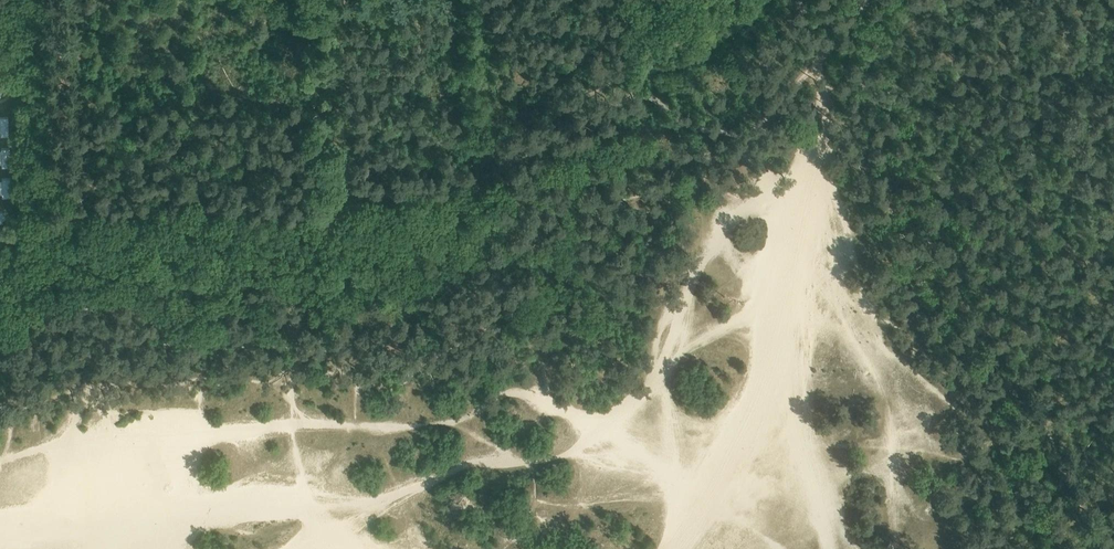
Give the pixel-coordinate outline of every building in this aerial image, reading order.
[(15,92),(15,81),(0,81),(0,92),(15,92)] [(13,109),(13,98),(0,99),(0,109),(13,109)] [(15,126),(4,127),(5,137),(16,136),(15,126)] [(16,145),(16,137),(0,138),(0,146),(16,145)] [(7,146),(8,158),(17,158),(17,146),(7,146)] [(0,162),(0,171),(15,170),(14,161),(0,162)] [(14,194),(13,185),(0,186),(0,194),(14,194)]
